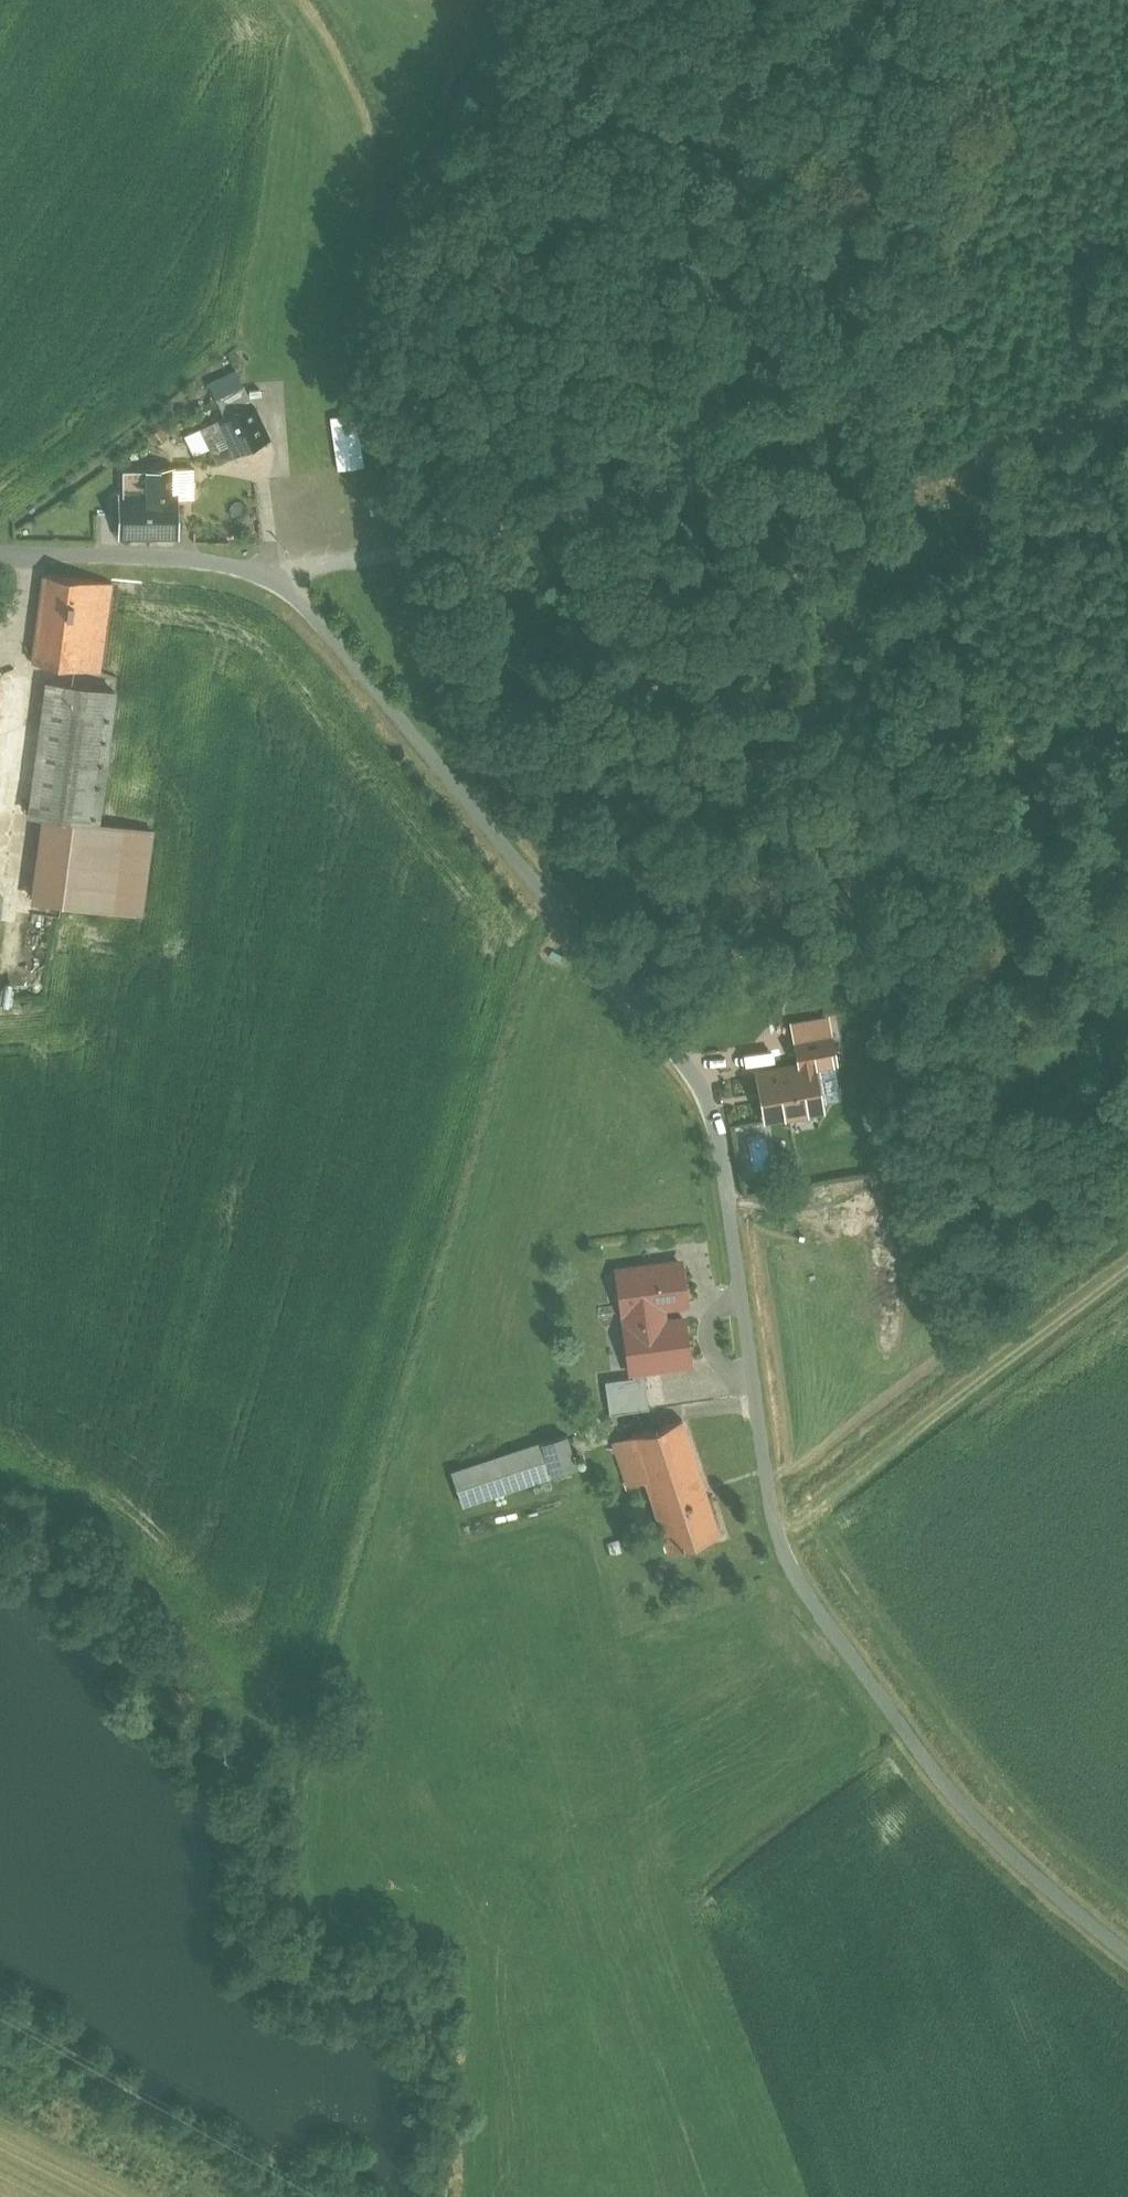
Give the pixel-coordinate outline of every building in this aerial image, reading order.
[(253,403),(222,419),(239,454),(271,439),(253,403)] [(174,471),(150,471),(150,476),(127,476),(126,496),(174,496),(174,471)] [(126,496),(123,496),(123,534),(176,534),(176,496),(174,496),(126,496)] [(94,580),(46,574),(34,662),(82,668),(94,580)] [(94,580),(82,668),(100,671),(112,583),(94,580)] [(115,690),(49,682),(31,814),(48,816),(98,823),(98,822),(115,690)] [(98,823),(48,816),(36,900),(141,914),(153,830),(98,822),(98,823)] [(832,1045),(798,1051),(801,1068),(835,1062),(832,1045)] [(793,1067),(754,1074),(767,1146),(805,1139),(793,1067)] [(678,1259),(614,1267),(626,1370),(689,1362),(683,1318),(663,1320),(661,1304),(683,1301),(678,1259)] [(644,1376),(604,1381),(608,1411),(647,1406),(644,1376)] [(682,1421),(615,1442),(628,1487),(645,1481),(649,1494),(701,1478),(682,1421)] [(565,1434),(450,1470),(460,1502),(575,1466),(565,1434)] [(701,1478),(649,1494),(669,1549),(720,1532),(701,1478)]
